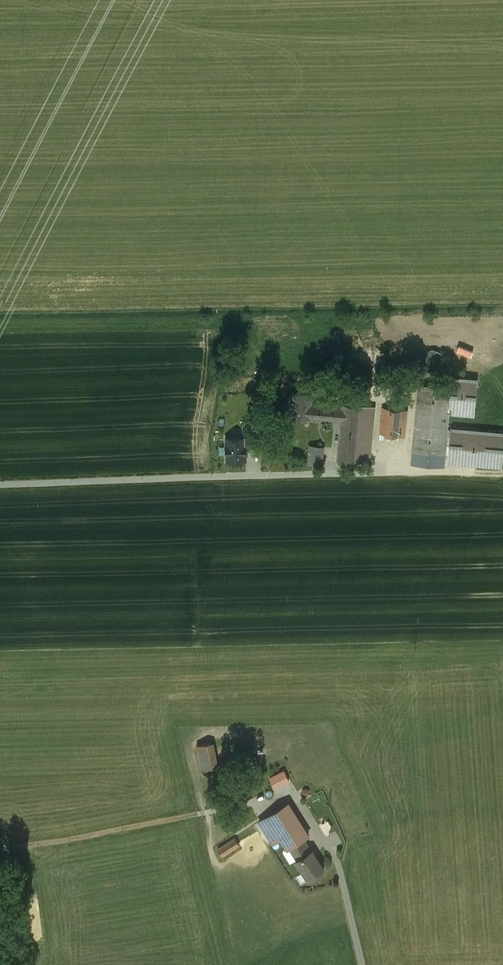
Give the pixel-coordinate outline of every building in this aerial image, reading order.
[(443,367),(444,363),(443,358),(441,355),(437,352),(432,351),(428,352),(424,355),(422,359),(421,363),(422,367),(425,371),(428,374),(433,374),(437,373),(441,371),(443,367)] [(451,377),(450,387),(447,415),(475,418),(478,380),(451,377)] [(450,387),(418,384),(411,464),(443,467),(447,415),(450,387)] [(311,393),(293,391),(290,416),(308,418),(309,416),(310,403),(311,393)] [(359,406),(323,402),(322,405),(310,403),(309,416),(341,419),(337,460),(354,462),(359,406)] [(406,410),(382,408),(380,433),(404,436),(406,410)] [(246,430),(221,431),(221,461),(246,461),(246,430)] [(452,430),(449,464),(501,468),(502,438),(502,434),(452,430)] [(322,447),(310,446),(309,462),(320,463),(322,447)] [(211,742),(194,745),(199,769),(215,766),(211,742)] [(291,774),(279,752),(239,773),(252,795),(291,774)] [(308,834),(288,803),(259,821),(272,842),(281,837),(287,846),(287,847),(287,848),(289,847),(289,846),(303,837),(308,834)] [(235,837),(218,848),(222,855),(239,844),(235,837)] [(303,837),(289,846),(289,847),(297,858),(311,849),(303,837)] [(324,868),(312,849),(311,849),(297,858),(296,859),(308,878),(324,868)]
